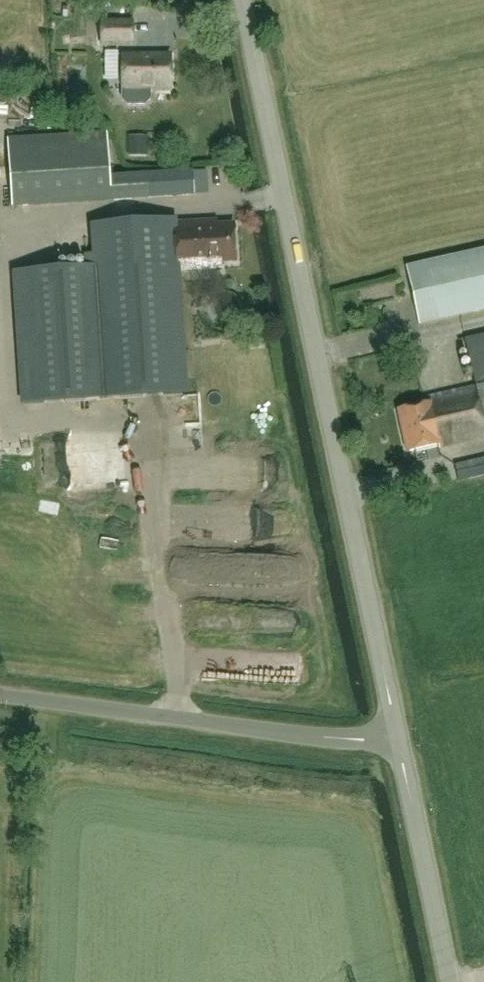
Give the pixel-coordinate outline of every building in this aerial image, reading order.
[(133,46),(134,22),(102,21),(101,45),(133,46)] [(111,69),(110,48),(100,49),(101,69),(111,69)] [(122,91),(170,91),(170,57),(122,57),(122,91)] [(69,102),(70,113),(83,113),(83,101),(69,102)] [(190,173),(190,171),(110,177),(111,202),(191,197),(191,195),(190,173)] [(196,226),(195,218),(173,219),(177,273),(221,270),(221,263),(236,262),(234,224),(196,226)] [(24,404),(185,393),(173,219),(115,223),(116,259),(14,264),(24,404)] [(406,268),(419,325),(483,310),(483,250),(406,268)] [(477,388),(433,398),(434,403),(397,411),(405,452),(439,446),(440,449),(483,439),(483,335),(466,339),(477,388)] [(166,440),(193,440),(193,421),(166,421),(166,440)] [(483,476),(483,459),(454,465),(458,481),(483,476)] [(224,605),(224,593),(178,593),(178,605),(224,605)]
